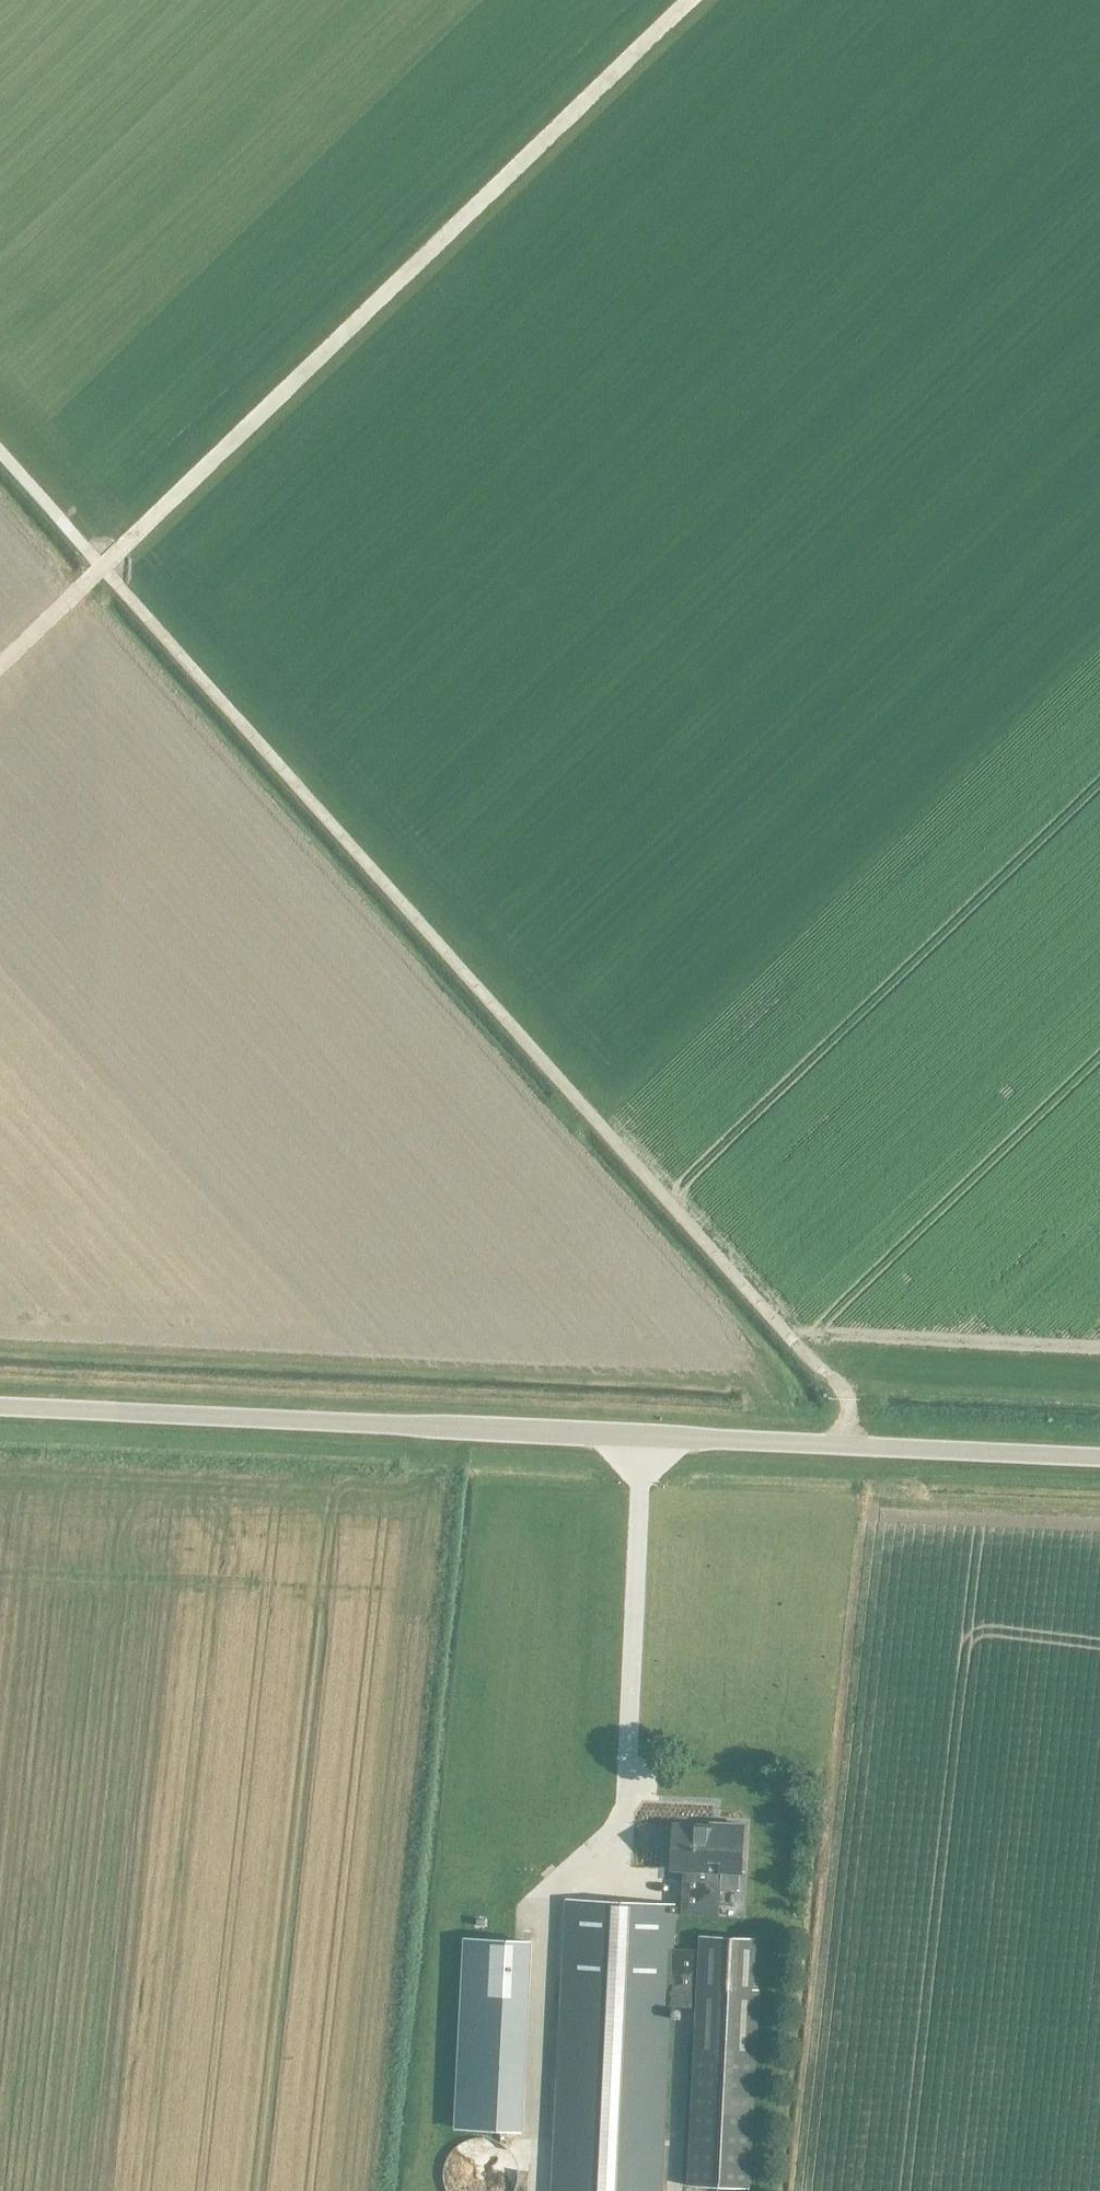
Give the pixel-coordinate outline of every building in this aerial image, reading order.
[(722,1824),(722,1827),(673,1824),(671,1870),(683,1870),(682,1905),(681,1914),(719,1916),(721,1872),(741,1873),(743,1825),(722,1824)] [(566,1899),(552,2190),(661,2190),(670,2007),(697,2008),(688,2186),(749,2189),(759,1989),(753,1989),(755,1938),(700,1935),(699,1950),(673,1948),(675,1913),(681,1914),(682,1905),(566,1899)] [(517,1999),(528,2000),(531,1942),(465,1939),(462,1996),(456,2127),(511,2130),(517,1999)]
